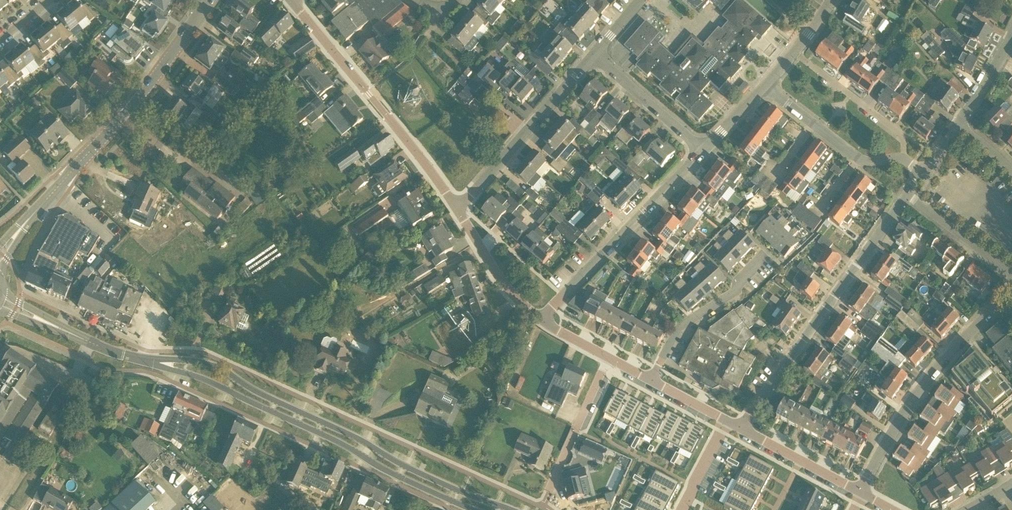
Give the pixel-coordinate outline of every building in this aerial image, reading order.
[(144,2),(150,7),(152,4),(158,9),(155,13),(146,26),(158,35),(167,21),(165,20),(171,12),(166,9),(172,0),(145,0),(144,2)] [(260,24),(250,16),(254,10),(241,0),(240,0),(231,11),(243,20),(240,25),(252,35),(260,24)] [(351,7),(347,2),(343,5),(339,0),(323,0),(321,2),(332,15),(335,19),(335,20),(351,7)] [(394,0),(349,0),(348,1),(347,2),(351,7),(335,20),(335,19),(331,23),(332,23),(347,40),(346,41),(369,22),(373,28),(402,5),(394,0)] [(495,12),(500,6),(493,0),(483,0),(478,6),(479,7),(481,9),(477,13),(489,23),(493,26),(501,17),(495,12)] [(588,2),(600,13),(602,14),(602,15),(606,10),(601,6),(595,0),(589,0),(588,2)] [(601,6),(606,10),(610,5),(604,0),(595,0),(601,6)] [(773,27),(741,0),(738,0),(723,18),(729,23),(722,32),(719,29),(704,45),(706,47),(704,49),(693,40),(671,65),(654,50),(665,38),(646,22),(625,47),(641,61),(636,67),(648,77),(651,74),(662,84),(660,87),(672,97),(677,92),(681,96),(676,101),(700,122),(714,106),(701,95),(711,83),(720,91),(730,79),(732,81),(742,69),(739,66),(749,54),(746,51),(759,36),(762,39),(773,27)] [(700,13),(709,2),(721,12),(732,0),(685,0),(700,13)] [(870,10),(863,6),(865,2),(862,0),(857,0),(856,1),(857,2),(851,11),(849,9),(845,16),(860,25),(866,17),(870,10)] [(596,17),(599,12),(588,2),(584,6),(585,8),(576,19),(589,31),(599,19),(596,17)] [(81,11),(74,3),(71,5),(70,4),(65,9),(78,26),(87,19),(90,22),(95,18),(84,6),(85,8),(81,11)] [(373,28),(372,28),(374,30),(380,38),(412,12),(402,5),(373,28)] [(987,47),(989,44),(988,43),(993,32),(971,20),(974,14),(964,8),(961,15),(966,18),(963,24),(962,25),(969,29),(975,32),(971,40),(967,47),(974,51),(978,44),(985,48),(986,47),(987,47)] [(70,32),(78,26),(65,9),(59,13),(60,15),(57,17),(64,25),(60,29),(58,27),(68,40),(73,36),(70,32)] [(485,28),(489,23),(477,13),(473,18),(471,16),(470,15),(461,27),(474,38),(483,26),(485,28)] [(269,48),(281,36),(293,25),(282,14),(258,38),(269,48)] [(589,31),(576,19),(570,14),(557,29),(560,33),(561,33),(575,45),(576,45),(573,43),(577,39),(579,41),(580,41),(589,31)] [(960,14),(957,21),(963,24),(966,18),(961,15),(960,14)] [(241,47),(246,41),(236,34),(240,29),(226,18),(218,30),(241,47)] [(52,47),(53,47),(57,43),(60,47),(61,46),(64,49),(71,44),(68,40),(58,27),(59,29),(55,33),(48,24),(45,27),(44,25),(38,30),(52,47)] [(120,40),(114,48),(112,51),(124,62),(126,63),(128,63),(130,62),(132,61),(134,58),(136,59),(135,61),(145,50),(144,45),(143,41),(123,27),(115,36),(120,40)] [(472,52),(480,42),(474,38),(461,27),(452,37),(455,40),(451,45),(463,54),(467,50),(469,52),(472,52)] [(560,33),(557,29),(544,45),(563,61),(572,50),(572,49),(569,47),(573,43),(575,45),(561,33),(560,33)] [(47,51),(52,47),(38,30),(33,35),(33,36),(31,39),(38,47),(33,50),(32,49),(31,49),(33,51),(42,62),(50,55),(47,51)] [(939,59),(945,53),(925,30),(919,36),(932,50),(939,58),(939,59)] [(967,47),(951,30),(950,31),(946,31),(942,35),(942,38),(946,42),(950,42),(953,45),(950,52),(954,57),(954,56),(961,60),(957,67),(971,75),(972,73),(973,73),(975,69),(974,68),(977,62),(970,58),(971,57),(964,53),(967,47)] [(837,51),(844,42),(834,34),(827,43),(826,43),(817,56),(827,64),(837,51)] [(500,42),(494,49),(500,54),(506,47),(510,42),(504,37),(500,42)] [(290,50),(297,60),(315,48),(309,38),(290,50)] [(374,39),(361,51),(360,52),(374,70),(379,66),(382,66),(384,65),(385,62),(389,58),(374,39)] [(516,39),(512,44),(517,48),(521,44),(516,39)] [(224,50),(210,40),(206,46),(205,46),(202,49),(224,66),(227,62),(220,56),(224,50)] [(869,55),(876,46),(870,41),(863,50),(869,55)] [(563,61),(544,45),(539,51),(544,56),(540,60),(532,53),(528,59),(546,74),(550,69),(553,72),(563,61)] [(29,54),(22,46),(19,48),(18,47),(12,52),(26,69),(34,62),(40,69),(45,65),(42,62),(33,51),(29,54)] [(844,56),(837,51),(827,64),(838,72),(848,59),(847,58),(854,50),(851,47),(844,56)] [(224,66),(202,49),(199,53),(200,54),(195,60),(210,70),(214,64),(221,70),(224,66)] [(254,64),(259,59),(256,57),(246,49),(241,55),(250,61),(254,64)] [(74,50),(69,54),(74,59),(78,55),(74,50)] [(932,50),(928,53),(935,61),(939,58),(932,50)] [(241,55),(235,51),(231,57),(246,67),(250,61),(241,55)] [(900,56),(894,51),(886,61),(892,66),(900,56)] [(21,73),(26,69),(12,52),(6,57),(7,58),(4,60),(11,69),(7,72),(5,70),(7,72),(16,83),(24,77),(21,73)] [(859,88),(869,75),(868,75),(863,70),(866,65),(868,64),(869,61),(865,58),(858,67),(858,66),(848,79),(859,88)] [(765,60),(761,65),(766,69),(770,64),(765,60)] [(105,96),(115,85),(109,79),(114,73),(99,61),(88,73),(94,78),(88,85),(97,93),(99,91),(105,96)] [(490,62),(460,97),(470,105),(475,99),(481,104),(490,94),(493,97),(500,88),(512,73),(507,68),(506,68),(502,72),(490,62)] [(512,95),(522,84),(521,84),(527,77),(518,70),(511,63),(507,68),(512,73),(500,88),(511,97),(512,95)] [(317,98),(318,99),(320,97),(333,86),(324,76),(322,77),(312,66),(299,77),(317,98)] [(468,78),(473,73),(469,69),(464,75),(468,78)] [(533,80),(540,73),(535,69),(529,76),(533,80)] [(869,75),(859,88),(869,96),(879,83),(878,83),(880,81),(885,85),(894,74),(892,72),(888,69),(885,73),(884,73),(882,71),(875,80),(869,75)] [(63,83),(69,77),(63,71),(57,77),(63,83)] [(0,73),(0,90),(5,87),(7,90),(16,83),(7,72),(2,76),(0,73)] [(893,94),(900,85),(903,81),(894,74),(885,85),(890,89),(889,91),(888,90),(879,103),(890,112),(899,99),(904,93),(904,92),(899,99),(893,94)] [(214,85),(201,75),(197,80),(191,76),(183,89),(197,98),(202,91),(207,95),(214,85)] [(230,96),(236,89),(218,75),(213,81),(227,91),(225,93),(230,96)] [(527,77),(521,84),(522,84),(512,95),(523,104),(534,91),(529,86),(533,80),(529,76),(527,77)] [(942,94),(936,101),(935,103),(948,112),(959,97),(963,91),(950,82),(948,85),(942,80),(935,89),(942,94)] [(590,103),(596,108),(597,107),(608,94),(595,83),(581,99),(588,105),(590,103)] [(413,106),(416,106),(419,104),(421,101),(422,97),(421,94),(419,91),(415,89),(412,89),(408,91),(406,93),(405,97),(405,100),(407,103),(409,105),(413,106)] [(915,90),(914,89),(908,96),(904,93),(899,99),(890,112),(900,120),(910,107),(909,106),(910,105),(916,109),(923,100),(925,97),(915,90)] [(85,119),(94,109),(77,93),(59,111),(71,123),(78,116),(76,115),(79,113),(85,119)] [(23,96),(18,101),(22,106),(28,101),(23,96)] [(324,114),(342,136),(363,120),(355,110),(356,108),(346,96),(328,111),(324,114)] [(307,119),(323,105),(325,103),(320,97),(318,99),(317,98),(291,121),(296,127),(306,118),(307,119)] [(197,118),(201,112),(201,111),(200,112),(196,109),(186,102),(182,107),(173,100),(164,113),(176,123),(183,114),(189,119),(192,115),(197,118)] [(916,109),(920,113),(924,108),(929,112),(933,107),(923,100),(916,109)] [(604,119),(599,115),(590,125),(585,131),(592,137),(597,131),(595,130),(601,123),(612,132),(613,131),(616,128),(619,124),(620,125),(629,113),(617,102),(607,114),(608,115),(604,119)] [(201,111),(201,112),(214,122),(219,116),(205,105),(201,111)] [(323,105),(307,119),(312,125),(324,114),(328,111),(323,105)] [(930,113),(929,112),(924,108),(920,113),(927,118),(924,121),(923,120),(915,131),(927,140),(935,130),(933,128),(940,119),(931,112),(930,113)] [(1011,108),(1004,116),(997,110),(986,122),(996,132),(1001,126),(1007,132),(1011,126),(1011,108)] [(781,132),(788,122),(772,109),(764,120),(775,128),(781,132)] [(590,125),(599,115),(594,110),(592,113),(585,121),(588,124),(590,125)] [(60,143),(68,135),(50,116),(30,136),(40,146),(39,148),(42,152),(45,151),(47,153),(55,144),(59,143),(60,143)] [(767,139),(775,128),(764,120),(756,130),(767,139)] [(570,146),(578,136),(573,132),(574,130),(563,121),(553,131),(570,146)] [(624,129),(621,132),(618,136),(617,137),(627,146),(634,138),(640,144),(651,132),(638,121),(629,133),(624,129)] [(598,142),(592,137),(585,131),(583,129),(579,134),(594,147),(598,142)] [(759,149),(767,139),(756,130),(748,140),(759,149)] [(561,156),(570,146),(553,131),(544,142),(555,152),(556,151),(561,156)] [(34,176),(18,159),(31,148),(20,135),(4,152),(13,162),(7,167),(13,173),(24,186),(34,176)] [(377,153),(382,159),(388,154),(387,152),(394,147),(385,136),(361,154),(366,161),(368,159),(377,153)] [(645,147),(642,150),(651,158),(662,168),(675,153),(667,146),(665,148),(659,143),(657,145),(651,140),(645,147)] [(751,160),(759,149),(748,140),(740,151),(751,160)] [(807,155),(818,164),(827,152),(816,143),(807,155)] [(341,173),(361,159),(354,149),(334,163),(341,173)] [(525,164),(537,174),(545,165),(546,163),(534,153),(525,164)] [(818,164),(807,155),(806,157),(798,167),(809,176),(811,172),(818,164)] [(570,174),(570,173),(574,169),(559,157),(555,161),(564,170),(570,174)] [(739,174),(744,168),(733,159),(725,170),(719,164),(711,175),(730,189),(730,188),(731,189),(735,184),(741,176),(739,174)] [(560,174),(564,170),(555,161),(551,166),(560,174)] [(398,168),(394,162),(373,176),(386,194),(408,178),(400,167),(398,168)] [(630,170),(627,168),(621,162),(617,167),(626,175),(630,170)] [(542,179),(541,178),(542,178),(537,174),(525,164),(516,174),(527,184),(528,184),(533,189),(542,179)] [(805,192),(809,186),(804,182),(809,176),(798,167),(788,179),(805,192)] [(214,186),(192,169),(183,181),(191,187),(185,195),(217,220),(221,215),(223,217),(227,212),(225,211),(235,198),(216,183),(214,186)] [(641,170),(636,175),(644,182),(649,176),(641,170)] [(757,186),(764,176),(759,172),(751,182),(757,186)] [(719,203),(730,189),(711,175),(703,184),(708,188),(705,192),(719,203)] [(353,193),(369,183),(364,176),(349,187),(353,193)] [(761,190),(769,179),(764,176),(757,186),(761,190)] [(869,200),(873,195),(868,191),(872,186),(861,177),(853,188),(869,200)] [(631,200),(641,190),(630,179),(620,190),(631,200)] [(766,193),(773,183),(769,179),(761,190),(766,193)] [(787,197),(793,190),(801,197),(805,192),(788,179),(779,192),(787,197)] [(521,198),(525,193),(511,181),(507,186),(521,198)] [(770,196),(778,187),(773,183),(766,193),(770,196)] [(247,191),(255,206),(268,199),(259,184),(247,191)] [(148,218),(159,193),(142,185),(138,194),(140,195),(133,211),(148,218)] [(580,185),(577,191),(583,195),(586,188),(580,185)] [(601,202),(606,197),(597,188),(592,193),(601,202)] [(869,200),(853,188),(845,198),(856,207),(861,211),(869,200)] [(526,194),(536,202),(538,200),(540,198),(531,189),(526,194)] [(622,210),(631,200),(620,190),(611,200),(622,210)] [(686,200),(698,210),(705,201),(715,209),(719,203),(705,192),(702,197),(693,190),(686,200)] [(422,211),(418,204),(423,200),(418,192),(398,205),(413,229),(433,215),(427,207),(422,211)] [(597,206),(601,202),(592,193),(588,196),(587,197),(597,206)] [(483,212),(497,224),(503,217),(507,221),(519,206),(510,198),(507,202),(499,195),(483,212)] [(837,208),(848,217),(856,207),(845,198),(837,208)] [(698,210),(686,200),(678,210),(683,214),(680,218),(694,229),(695,229),(699,224),(692,219),(698,210),(704,214),(698,210)] [(529,203),(525,208),(533,215),(538,210),(529,203)] [(800,220),(808,210),(800,204),(792,214),(800,220)] [(359,237),(388,217),(381,206),(352,227),(359,237)] [(599,212),(594,207),(585,216),(601,232),(611,221),(600,211),(599,212)] [(736,207),(732,212),(736,215),(740,210),(736,207)] [(848,226),(852,220),(848,217),(837,208),(829,219),(840,227),(844,223),(848,226)] [(805,224),(813,214),(808,210),(800,220),(805,224)] [(570,233),(574,228),(555,211),(551,216),(561,225),(570,233)] [(518,243),(528,232),(520,225),(525,219),(516,212),(507,222),(513,227),(507,234),(518,243)] [(543,212),(535,222),(540,226),(549,217),(543,212)] [(810,228),(818,217),(813,214),(805,224),(810,228)] [(591,242),(601,232),(585,216),(576,225),(581,230),(580,231),(591,242)] [(694,229),(680,218),(676,222),(668,216),(660,226),(681,242),(674,236),(680,228),(690,235),(694,229)] [(767,241),(786,220),(783,217),(777,223),(771,218),(757,232),(767,241)] [(814,231),(820,224),(822,221),(818,217),(810,228),(814,231)] [(87,259),(100,238),(68,219),(58,222),(40,253),(39,253),(26,284),(48,294),(53,297),(64,302),(71,286),(70,286),(73,280),(56,273),(60,263),(69,269),(78,253),(87,259)] [(789,235),(784,230),(790,224),(786,220),(767,241),(776,250),(789,235)] [(566,238),(570,233),(561,225),(557,229),(566,238)] [(924,235),(917,230),(911,225),(907,231),(901,226),(897,233),(893,239),(898,242),(897,244),(912,255),(916,250),(910,245),(916,237),(920,240),(924,235)] [(681,242),(660,226),(653,236),(660,241),(657,246),(665,252),(670,256),(681,242)] [(429,253),(432,252),(436,260),(453,250),(448,242),(452,239),(448,234),(447,235),(442,227),(434,231),(434,230),(420,239),(429,253)] [(533,256),(544,244),(543,244),(548,238),(538,229),(522,247),(533,256)] [(785,258),(797,246),(799,244),(793,239),(799,232),(795,229),(789,235),(776,250),(785,258)] [(736,237),(730,231),(726,235),(746,254),(755,245),(741,231),(736,237)] [(723,238),(729,243),(723,249),(737,263),(746,254),(726,235),(723,238)] [(831,274),(842,259),(829,250),(833,244),(823,237),(819,243),(823,246),(819,250),(825,255),(818,265),(831,274)] [(956,272),(964,261),(938,240),(932,249),(945,259),(943,262),(949,266),(944,273),(950,278),(955,271),(956,272)] [(554,254),(561,246),(556,242),(550,250),(544,244),(533,256),(544,266),(554,254)] [(661,257),(662,257),(665,252),(657,246),(653,250),(643,242),(635,252),(648,262),(652,257),(657,260),(660,256),(661,257)] [(729,273),(737,263),(723,249),(717,244),(714,248),(720,253),(715,259),(729,273)] [(903,261),(907,256),(899,250),(895,255),(903,261)] [(630,277),(633,279),(637,281),(643,286),(649,278),(643,274),(641,272),(648,262),(635,252),(628,262),(635,267),(629,275),(630,277)] [(690,252),(683,261),(690,266),(698,258),(690,252)] [(366,268),(376,261),(370,253),(360,260),(366,268)] [(101,278),(108,270),(110,268),(107,265),(114,257),(110,254),(94,272),(101,278)] [(890,274),(896,278),(903,268),(886,256),(879,266),(890,274)] [(707,269),(701,263),(698,266),(716,288),(726,279),(713,264),(707,269)] [(812,301),(820,289),(809,281),(815,273),(801,263),(799,267),(799,269),(801,271),(795,279),(799,281),(798,283),(803,287),(800,292),(812,301)] [(460,289),(464,288),(461,280),(474,275),(470,264),(456,269),(457,271),(449,274),(454,290),(459,289),(460,289)] [(417,279),(429,272),(425,265),(413,272),(417,279)] [(915,278),(919,272),(909,265),(905,271),(915,278)] [(82,285),(92,274),(92,273),(88,270),(88,269),(84,266),(74,278),(82,285)] [(698,266),(698,267),(694,269),(694,270),(700,276),(694,281),(707,296),(716,288),(698,266)] [(890,274),(879,266),(871,276),(888,289),(892,284),(886,280),(890,274)] [(981,295),(992,282),(974,268),(964,282),(981,295)] [(630,277),(629,275),(623,271),(620,276),(627,281),(630,277)] [(229,287),(239,279),(236,275),(226,283),(229,287)] [(429,295),(446,284),(440,275),(423,286),(429,295)] [(488,313),(474,275),(461,280),(464,288),(460,289),(465,304),(469,303),(474,317),(488,313)] [(105,285),(106,283),(96,279),(93,285),(91,284),(88,289),(87,290),(86,290),(85,292),(84,292),(82,296),(83,297),(78,308),(100,317),(113,289),(105,285)] [(951,289),(951,288),(944,297),(946,299),(949,302),(963,284),(958,280),(951,289)] [(688,287),(682,281),(679,284),(697,305),(707,296),(694,281),(688,287)] [(227,289),(216,284),(212,294),(222,299),(227,289)] [(688,313),(697,305),(679,284),(675,287),(681,293),(675,298),(688,313)] [(944,297),(951,288),(946,285),(939,294),(944,297)] [(100,317),(114,324),(115,321),(129,327),(143,297),(134,292),(135,288),(130,286),(128,290),(126,295),(113,289),(100,317)] [(873,308),(877,302),(880,304),(883,300),(864,286),(857,297),(873,308)] [(597,320),(604,306),(608,299),(608,298),(595,291),(593,295),(594,296),(584,314),(597,320)] [(903,306),(907,301),(894,291),(890,297),(903,306)] [(939,294),(937,292),(933,297),(942,304),(946,299),(944,297),(939,294)] [(872,322),(878,313),(872,309),(873,308),(857,297),(849,308),(869,323),(870,321),(872,322)] [(885,303),(900,314),(904,308),(902,306),(903,306),(890,297),(885,303)] [(244,313),(233,308),(236,302),(231,299),(226,310),(223,309),(219,318),(222,320),(219,325),(234,331),(235,330),(236,330),(237,329),(242,331),(244,332),(245,332),(245,331),(246,331),(247,331),(247,330),(248,329),(248,328),(248,327),(248,326),(248,325),(247,325),(247,324),(246,324),(249,317),(243,315),(244,313)] [(786,337),(801,316),(783,303),(779,309),(784,312),(773,327),(786,337)] [(951,329),(960,319),(944,305),(940,309),(946,314),(941,320),(951,329)] [(616,312),(612,310),(604,306),(597,320),(608,327),(616,312)] [(766,326),(759,319),(743,306),(710,330),(708,334),(699,329),(680,366),(689,371),(689,370),(702,377),(708,380),(706,384),(712,388),(714,384),(721,387),(725,390),(728,385),(739,391),(756,359),(743,353),(748,344),(755,339),(747,328),(758,320),(766,327),(766,326)] [(907,316),(908,317),(921,328),(926,322),(912,311),(907,316)] [(621,333),(628,319),(616,312),(608,327),(621,333)] [(942,339),(951,329),(941,320),(935,315),(926,325),(942,339)] [(921,328),(908,317),(903,323),(915,334),(921,328)] [(859,330),(842,318),(834,329),(844,336),(849,330),(856,334),(859,330)] [(633,340),(640,325),(628,319),(621,333),(633,340)] [(886,332),(872,322),(870,321),(869,323),(865,327),(881,338),(886,332)] [(1008,331),(1001,322),(986,335),(996,347),(992,350),(1011,374),(1011,334),(1008,331)] [(462,334),(464,334),(466,332),(467,329),(466,327),(464,325),(462,324),(459,324),(457,326),(456,328),(456,330),(457,333),(459,334),(462,334)] [(644,346),(652,332),(640,325),(633,340),(644,346)] [(872,341),(877,345),(881,339),(881,338),(865,327),(861,334),(872,341)] [(843,352),(846,348),(840,343),(844,336),(834,329),(826,340),(843,352)] [(656,352),(659,347),(664,338),(652,332),(644,346),(656,352)] [(914,349),(924,358),(934,348),(918,334),(914,338),(916,340),(911,346),(914,349)] [(331,341),(327,339),(324,340),(321,346),(323,349),(316,364),(319,365),(316,370),(326,374),(329,369),(344,376),(350,361),(345,359),(347,354),(335,348),(337,344),(336,341),(334,340),(331,341)] [(894,349),(889,345),(881,339),(877,345),(893,357),(901,365),(905,359),(906,360),(915,368),(917,366),(924,358),(914,349),(911,346),(910,345),(907,343),(898,352),(895,349),(894,349)] [(872,341),(865,351),(870,354),(871,352),(877,345),(872,341)] [(888,365),(893,357),(877,345),(871,352),(888,365)] [(990,373),(993,371),(974,348),(952,374),(967,392),(970,390),(992,417),(1011,400),(1011,394),(997,376),(994,379),(990,373)] [(833,366),(836,362),(819,350),(812,360),(826,370),(830,364),(833,366)] [(9,463),(59,385),(35,370),(36,368),(11,351),(0,368),(0,457),(9,463)] [(432,352),(428,361),(444,368),(448,359),(432,352)] [(843,360),(854,368),(858,363),(858,362),(847,354),(843,360)] [(828,394),(832,389),(826,385),(829,381),(822,376),(826,370),(812,360),(804,370),(815,378),(812,383),(828,394)] [(850,373),(854,368),(843,360),(839,365),(850,373)] [(880,375),(889,381),(900,389),(908,378),(891,366),(888,371),(885,369),(880,375)] [(574,403),(586,375),(570,368),(564,381),(556,377),(546,400),(562,408),(566,399),(574,403)] [(858,376),(855,381),(865,388),(868,383),(858,376)] [(445,427),(453,409),(444,405),(448,397),(444,396),(449,385),(431,377),(415,414),(445,427)] [(848,377),(844,383),(847,386),(852,380),(848,377)] [(900,389),(889,381),(885,388),(879,384),(875,388),(892,400),(900,389)] [(948,394),(940,388),(937,393),(939,395),(935,399),(943,405),(940,410),(952,418),(953,419),(957,413),(953,410),(958,402),(960,403),(964,397),(952,389),(948,394)] [(617,420),(629,397),(616,390),(604,413),(617,420)] [(879,422),(886,410),(880,406),(882,402),(867,393),(862,400),(872,407),(867,415),(879,422)] [(176,442),(194,401),(178,394),(172,409),(160,436),(172,441),(174,440),(176,442)] [(851,411),(856,403),(846,395),(840,403),(851,411)] [(629,397),(617,420),(629,427),(642,404),(629,397)] [(988,425),(991,422),(971,398),(968,401),(988,425)] [(206,412),(208,407),(194,401),(176,442),(184,447),(189,435),(199,422),(200,423),(201,421),(211,426),(216,416),(206,412)] [(788,424),(797,408),(786,402),(777,418),(788,424)] [(107,411),(105,417),(119,423),(122,417),(121,416),(125,406),(119,404),(115,414),(107,411)] [(642,404),(629,427),(641,434),(654,410),(642,404)] [(50,437),(55,429),(65,414),(53,407),(38,430),(50,437)] [(800,430),(808,414),(797,408),(788,424),(800,430)] [(947,423),(949,424),(952,418),(940,410),(937,415),(929,409),(925,414),(924,413),(920,418),(928,424),(925,429),(937,437),(947,423)] [(654,410),(641,434),(654,440),(669,412),(668,412),(666,417),(654,410)] [(669,412),(654,440),(654,441),(656,436),(668,442),(681,419),(669,412)] [(811,436),(820,420),(813,417),(808,414),(800,430),(811,436)] [(140,429),(154,436),(159,426),(145,419),(140,429)] [(681,449),(693,426),(681,419),(668,442),(681,449)] [(823,442),(831,426),(820,420),(811,436),(823,442)] [(978,426),(971,420),(966,427),(972,432),(978,426)] [(251,445),(258,430),(237,421),(217,466),(218,467),(234,479),(237,470),(234,468),(231,467),(243,442),(251,445)] [(863,422),(859,429),(868,435),(872,427),(863,422)] [(693,426),(681,449),(693,456),(706,433),(693,426)] [(834,448),(843,432),(831,426),(823,442),(834,448)] [(978,435),(984,431),(981,426),(975,430),(978,435)] [(539,444),(522,436),(516,451),(533,458),(530,465),(543,471),(560,434),(546,428),(539,444)] [(922,434),(917,430),(913,428),(910,433),(912,434),(908,439),(916,445),(913,450),(926,459),(930,453),(927,451),(937,437),(925,429),(922,434)] [(1007,431),(1000,435),(1005,443),(1003,445),(1004,446),(995,451),(992,447),(987,450),(995,464),(1000,461),(1005,469),(1010,466),(1011,468),(1011,457),(1011,456),(1011,437),(1007,431)] [(845,454),(854,438),(843,432),(834,448),(845,454)] [(35,435),(19,460),(25,464),(41,439),(35,435)] [(159,459),(141,438),(130,448),(148,468),(159,459)] [(857,460),(865,444),(854,438),(845,454),(857,460)] [(586,442),(580,453),(602,463),(608,452),(586,442)] [(910,455),(902,449),(898,454),(897,453),(893,458),(901,464),(898,469),(910,477),(914,471),(912,470),(918,461),(923,464),(926,459),(913,450),(910,455)] [(995,464),(987,450),(981,454),(984,458),(975,464),(974,462),(968,466),(976,478),(981,475),(986,484),(991,480),(990,479),(995,476),(990,467),(995,464)] [(303,455),(300,461),(318,469),(321,463),(303,455)] [(744,469),(768,482),(774,469),(751,456),(744,469)] [(318,479),(305,473),(306,469),(295,464),(290,476),(284,473),(280,482),(298,489),(300,486),(310,490),(311,488),(327,495),(332,483),(337,485),(344,469),(332,464),(331,467),(325,464),(318,479)] [(946,475),(939,464),(935,468),(941,478),(921,491),(931,507),(932,507),(933,508),(940,504),(943,509),(942,509),(943,509),(949,506),(948,504),(953,501),(948,493),(954,489),(946,475)] [(976,478),(968,466),(962,469),(963,471),(954,476),(951,472),(946,475),(954,489),(959,486),(964,494),(969,491),(970,493),(976,490),(970,481),(976,478)] [(569,501),(591,494),(585,467),(570,471),(570,472),(562,474),(564,484),(569,501)] [(768,482),(744,469),(737,482),(761,494),(768,482)] [(650,485),(673,498),(680,485),(656,472),(650,485)] [(381,507),(389,490),(359,477),(350,498),(347,497),(342,509),(354,509),(359,499),(359,497),(368,501),(365,507),(365,508),(371,509),(377,509),(378,507),(379,506),(381,507)] [(731,494),(754,507),(761,494),(737,482),(731,494)] [(155,505),(135,483),(105,509),(150,509),(155,505)] [(650,485),(643,497),(666,509),(673,498),(650,485)] [(820,509),(826,498),(809,490),(803,502),(820,509)] [(72,503),(50,492),(43,506),(51,509),(69,509),(72,503)] [(731,494),(724,507),(730,509),(752,509),(754,507),(731,494)] [(637,509),(666,509),(643,497),(636,509),(637,509)] [(205,504),(210,509),(221,509),(223,509),(213,498),(205,504)]
